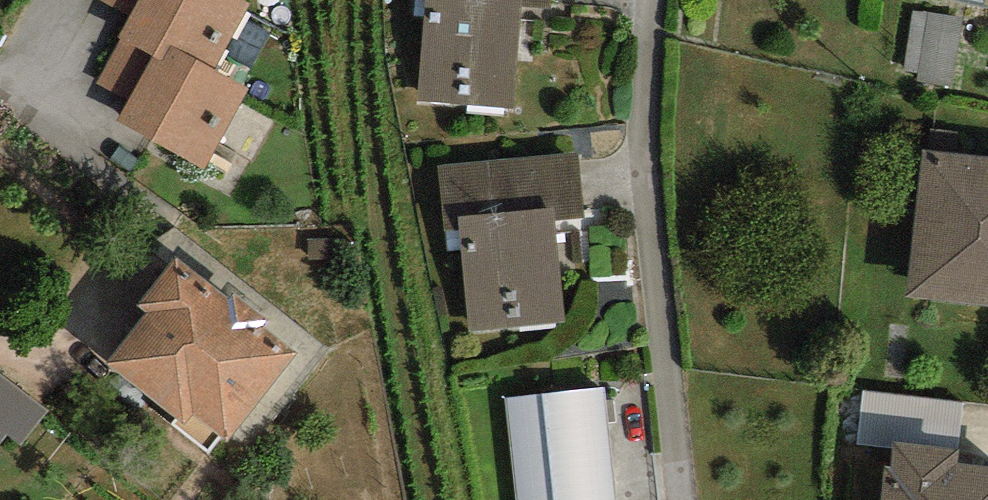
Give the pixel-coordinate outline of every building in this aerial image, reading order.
[(243,0),(102,0),(129,15),(117,37),(122,40),(161,61),(170,45),(214,69),(249,4),(243,0)] [(418,101),(513,109),(522,6),(522,0),(426,0),(418,101)] [(908,70),(954,76),(963,11),(916,4),(908,70)] [(248,88),(214,69),(170,45),(161,61),(122,40),(96,82),(130,98),(117,121),(204,168),(248,88)] [(577,152),(437,165),(443,229),(459,228),(458,217),(555,208),(556,220),(583,218),(577,152)] [(922,152),(907,299),(987,308),(987,159),(922,152)] [(555,208),(458,217),(459,228),(469,331),(566,322),(556,220),(555,208)] [(228,299),(176,257),(136,305),(147,314),(109,362),(177,417),(171,424),(207,454),(221,436),(227,441),(297,356),(261,326),(266,320),(233,293),(228,299)] [(0,372),(0,445),(8,435),(21,446),(49,411),(0,372)] [(506,397),(516,499),(615,499),(601,388),(506,397)] [(962,402),(862,391),(856,444),(891,449),(892,440),(957,448),(962,402)] [(892,440),(891,449),(889,466),(884,465),(880,499),(987,499),(987,467),(959,465),(961,448),(957,448),(892,440)]
